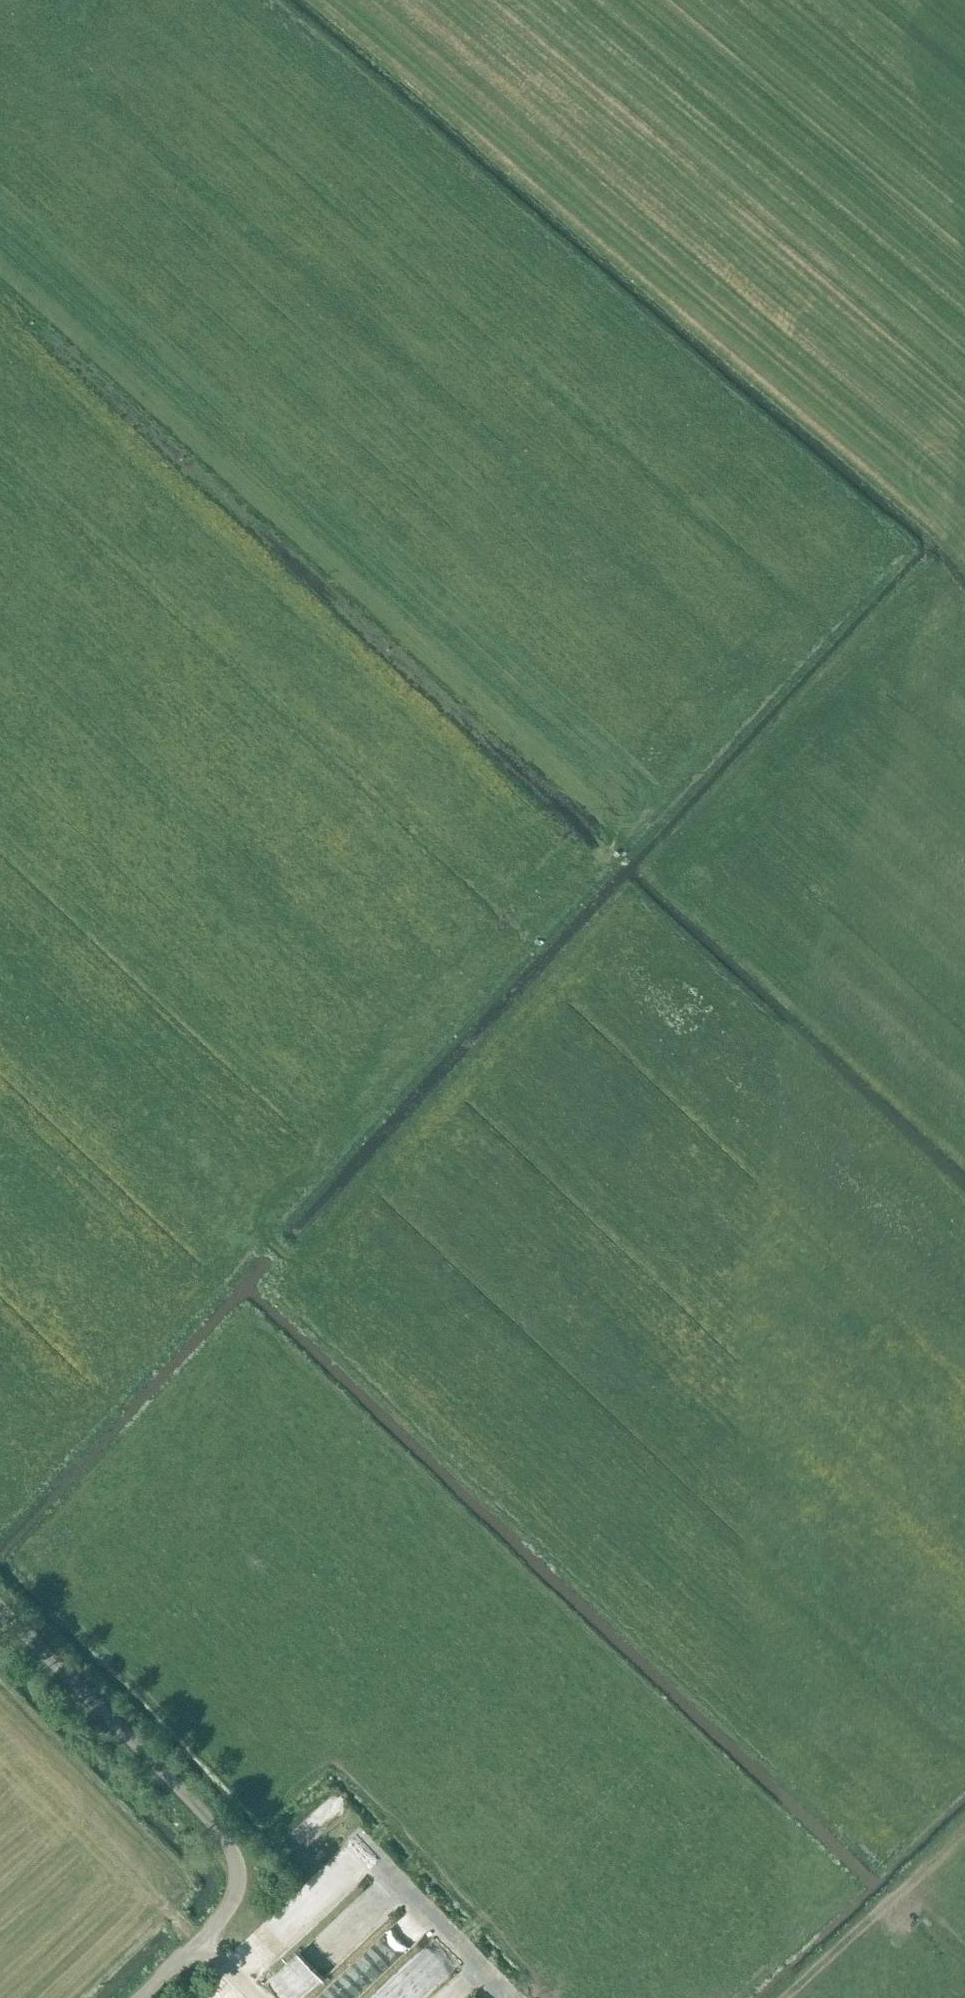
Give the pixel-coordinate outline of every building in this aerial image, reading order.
[(263,1960),(273,1971),(287,1957),(289,1959),(304,1945),(298,1938),(339,1898),(313,1871),(234,1947),(255,1968),(263,1960)]
